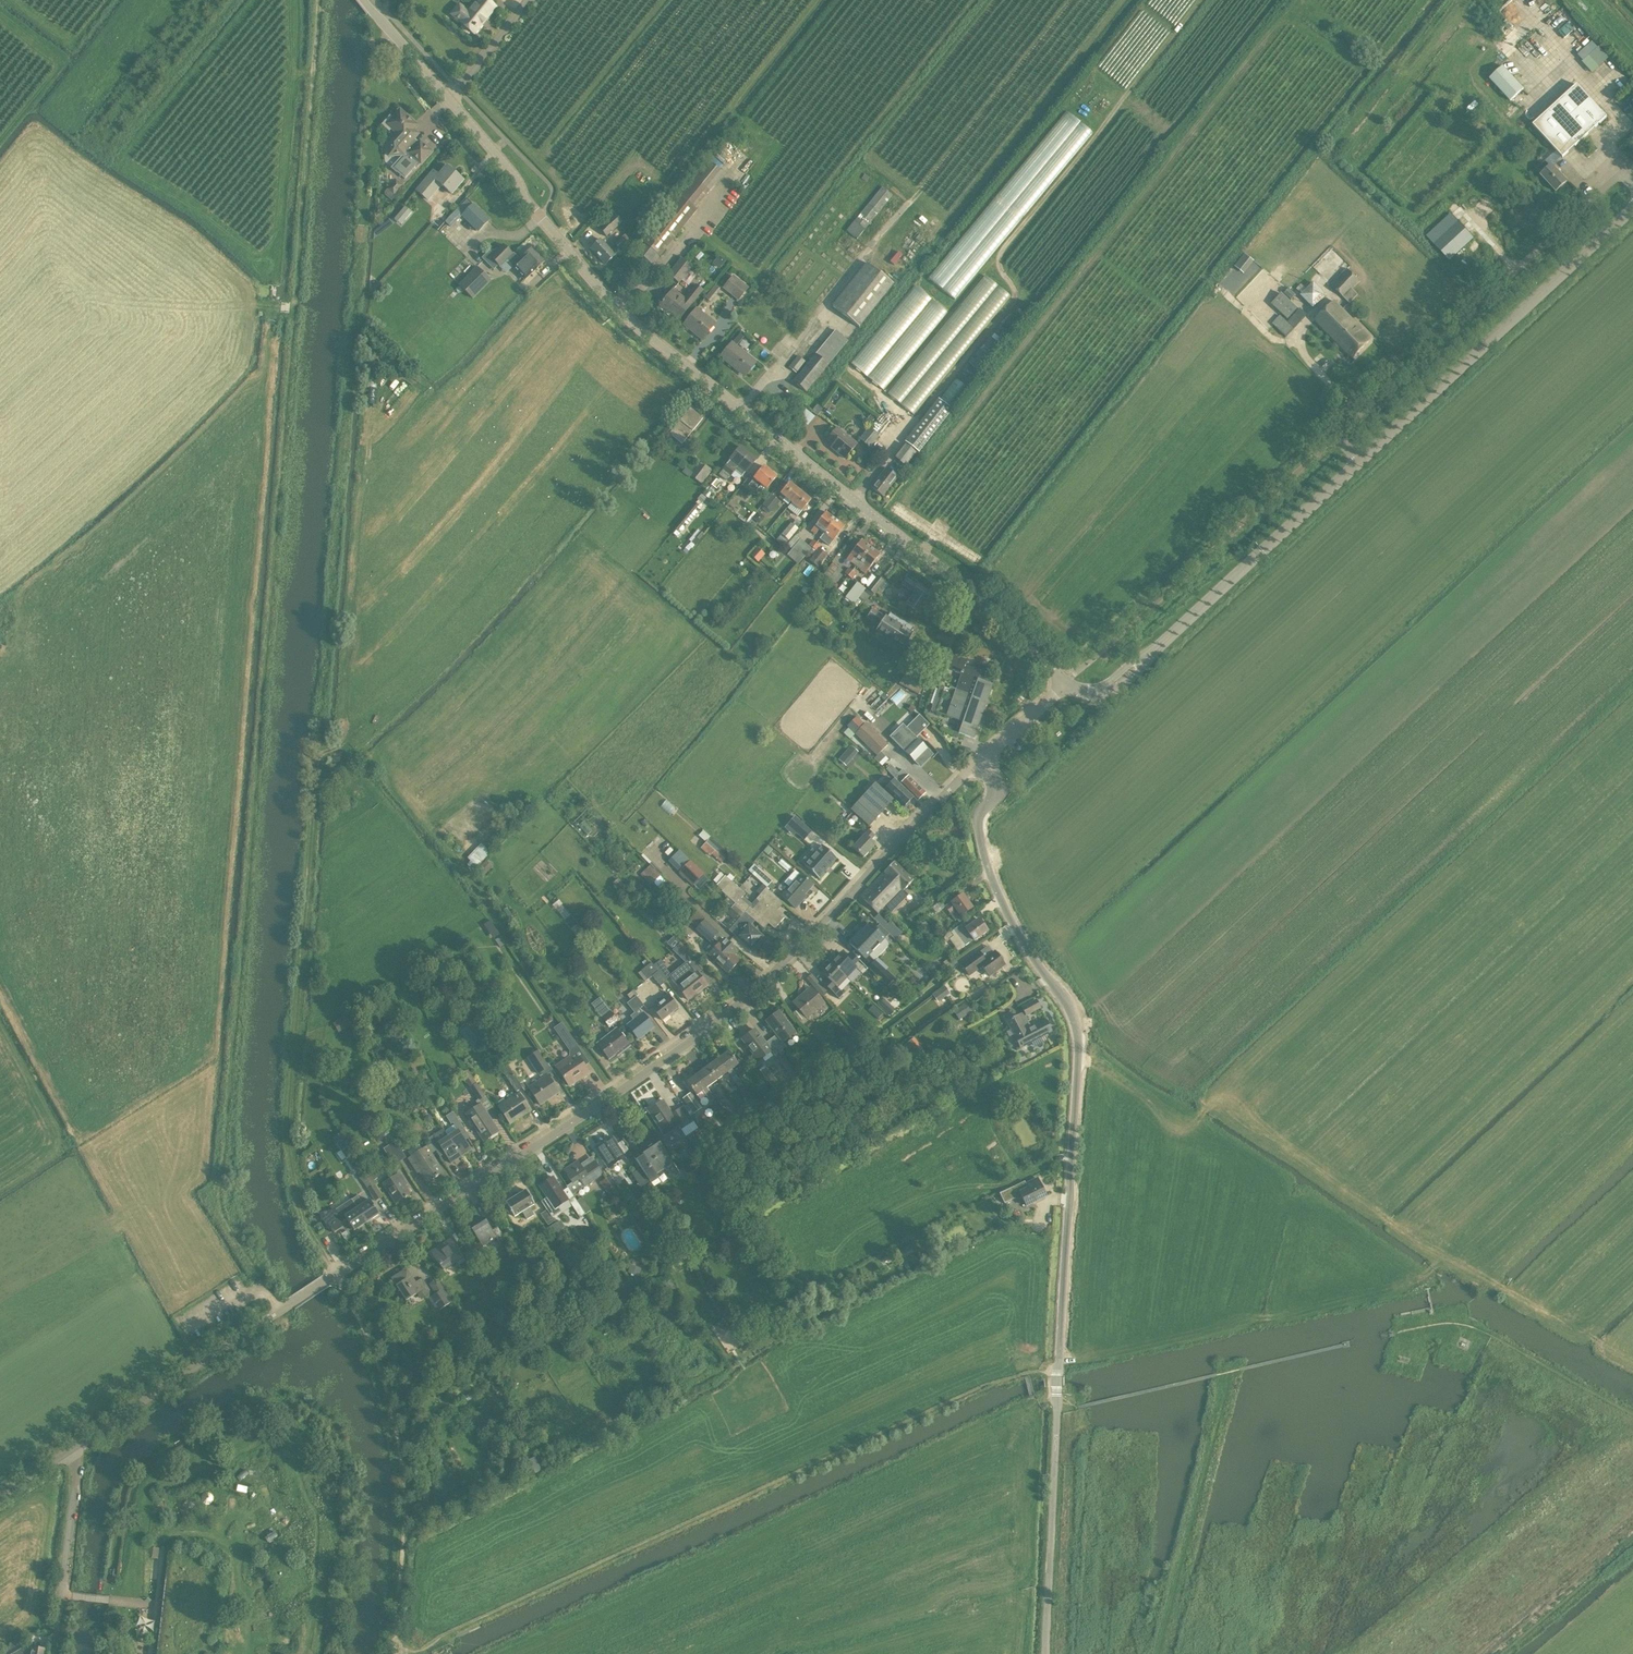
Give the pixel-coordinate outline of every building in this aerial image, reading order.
[(476,36),(499,9),(488,0),(483,0),(471,14),(462,6),(454,16),(463,23),(463,24),(466,27),(465,28),(466,30),(467,31),(469,33),(471,34),(473,34),(474,33),(476,36)] [(1559,31),(1566,37),(1575,28),(1568,22),(1559,31)] [(1592,41),(1577,55),(1583,61),(1598,48),(1592,41)] [(1583,61),(1582,62),(1592,73),(1609,58),(1599,47),(1598,48),(1583,61)] [(1490,79),(1511,101),(1525,89),(1504,66),(1490,79)] [(1563,158),(1604,120),(1607,117),(1578,85),(1533,125),(1563,158)] [(418,168),(432,153),(421,142),(420,144),(415,140),(417,138),(412,134),(418,127),(402,111),(394,120),(392,118),(385,125),(391,131),(393,129),(398,134),(395,137),(390,143),(391,156),(405,156),(394,168),(398,173),(406,179),(417,167),(418,168)] [(679,197),(642,241),(635,250),(652,265),(660,256),(697,211),(695,209),(724,173),(708,160),(679,197)] [(1557,191),(1567,181),(1553,165),(1551,167),(1546,161),(1539,168),(1544,173),(1542,175),(1557,191)] [(434,172),(423,186),(418,192),(428,201),(442,185),(452,194),(463,181),(448,168),(440,176),(434,172)] [(403,186),(396,179),(385,192),(385,195),(391,200),(395,197),(394,196),(403,186)] [(883,187),(847,230),(857,239),(893,195),(883,187)] [(457,208),(462,213),(473,203),(468,198),(457,208)] [(402,218),(405,220),(412,212),(405,206),(395,219),(398,222),(402,218)] [(488,222),(475,209),(466,219),(479,231),(488,222)] [(623,222),(611,210),(595,224),(607,237),(623,222)] [(1450,260),(1473,238),(1452,215),(1428,237),(1450,260)] [(628,224),(610,241),(611,242),(606,246),(601,240),(591,249),(606,265),(615,256),(612,252),(617,248),(618,249),(635,232),(628,224)] [(811,235),(806,240),(816,248),(820,242),(811,235)] [(503,246),(494,255),(489,250),(481,259),(486,263),(493,270),(497,266),(500,268),(507,260),(512,255),(503,246)] [(514,253),(512,255),(507,260),(512,266),(511,267),(524,281),(535,271),(544,263),(532,250),(523,258),(521,260),(514,253)] [(1245,253),(1235,266),(1244,274),(1255,261),(1245,253)] [(713,264),(722,268),(725,260),(717,257),(713,264)] [(691,268),(681,260),(669,275),(679,283),(691,268)] [(859,328),(894,284),(867,263),(833,307),(859,328)] [(473,298),(490,281),(477,268),(459,285),(473,298)] [(1360,282),(1348,270),(1347,269),(1331,285),(1344,298),(1350,303),(1358,295),(1352,290),(1360,282)] [(723,289),(738,301),(749,288),(733,275),(723,289)] [(1011,297),(985,276),(887,394),(913,415),(1011,297)] [(1301,294),(1315,307),(1328,293),(1314,280),(1301,294)] [(721,289),(715,285),(705,298),(710,302),(721,289)] [(678,321),(702,291),(696,286),(685,299),(674,290),(660,307),(678,321)] [(915,286),(851,363),(883,390),(947,313),(915,286)] [(1296,295),(1289,288),(1284,293),(1292,300),(1296,295)] [(1287,337),(1307,314),(1300,308),(1299,309),(1281,293),(1271,304),(1288,320),(1287,321),(1280,315),(1273,324),(1287,337)] [(1353,358),(1372,340),(1335,302),(1316,321),(1353,358)] [(702,339),(715,323),(697,308),(683,325),(691,331),(692,330),(702,339)] [(821,346),(834,328),(827,322),(818,333),(813,340),(821,346)] [(835,330),(814,356),(793,383),(805,393),(848,340),(835,330)] [(746,377),(756,364),(733,344),(721,359),(734,370),(736,368),(746,377)] [(789,366),(796,372),(805,360),(798,355),(789,366)] [(955,379),(938,400),(937,399),(904,442),(918,453),(967,388),(955,379)] [(817,405),(811,412),(817,417),(823,410),(817,405)] [(688,435),(702,418),(691,409),(677,426),(676,425),(670,433),(682,443),(689,435),(688,435)] [(856,444),(836,428),(827,439),(833,444),(830,447),(845,458),(856,444)] [(869,428),(859,439),(870,448),(880,437),(869,428)] [(905,445),(895,458),(906,466),(916,453),(905,445)] [(755,460),(740,448),(723,469),(719,474),(727,481),(730,476),(731,477),(735,471),(742,476),(755,460)] [(706,465),(695,479),(702,485),(713,470),(706,465)] [(765,490),(776,477),(764,467),(748,487),(753,491),(759,484),(765,490)] [(686,468),(682,472),(690,477),(693,473),(686,468)] [(883,497),(897,477),(886,469),(871,488),(883,497)] [(790,503),(799,492),(789,483),(780,494),(790,503)] [(698,497),(702,501),(707,495),(703,492),(698,497)] [(790,503),(791,504),(788,508),(797,516),(810,501),(799,492),(790,503)] [(772,513),(780,502),(771,495),(762,505),(772,513)] [(696,503),(675,528),(678,531),(699,505),(696,503)] [(824,534),(835,519),(826,512),(811,531),(815,535),(819,530),(824,534)] [(754,520),(761,525),(766,519),(759,513),(754,520)] [(835,519),(824,534),(828,538),(825,542),(829,545),(844,527),(835,519)] [(777,540),(782,544),(787,539),(789,540),(798,529),(791,523),(777,540)] [(692,543),(695,546),(705,536),(701,533),(692,543)] [(791,551),(802,560),(812,548),(801,539),(791,551)] [(856,565),(870,547),(861,540),(847,559),(851,562),(856,565)] [(817,543),(813,548),(805,557),(818,567),(828,555),(819,548),(820,546),(817,543)] [(879,554),(870,547),(856,565),(861,569),(861,570),(865,573),(879,554)] [(758,548),(751,556),(758,563),(765,555),(758,548)] [(833,563),(824,575),(834,583),(843,570),(833,563)] [(874,593),(883,581),(877,576),(868,588),(874,593)] [(838,588),(846,595),(856,583),(848,577),(838,588)] [(931,605),(936,596),(917,584),(917,585),(906,578),(902,584),(913,591),(912,592),(913,593),(905,605),(920,615),(928,603),(931,605)] [(859,597),(863,592),(866,589),(858,583),(846,597),(854,603),(859,597)] [(812,615),(827,627),(835,618),(820,606),(812,615)] [(890,641),(901,622),(889,615),(887,619),(885,618),(884,619),(872,610),(866,619),(879,627),(875,632),(890,641)] [(901,622),(890,641),(903,649),(906,645),(910,648),(914,642),(909,639),(912,635),(910,634),(913,630),(901,622)] [(918,658),(912,654),(908,660),(915,664),(918,658)] [(950,655),(945,669),(961,674),(955,690),(972,695),(971,698),(987,703),(993,685),(982,681),(987,667),(950,655)] [(900,684),(919,695),(925,684),(906,674),(900,684)] [(944,687),(940,686),(931,711),(935,713),(944,687)] [(972,695),(955,690),(946,717),(963,722),(959,733),(974,739),(987,703),(971,698),(972,695)] [(872,705),(882,714),(888,707),(883,702),(888,697),(883,692),(872,705)] [(919,765),(931,754),(915,738),(929,724),(919,714),(905,728),(903,726),(891,738),(919,765)] [(887,745),(865,723),(858,716),(847,726),(877,755),(887,745)] [(851,745),(843,755),(848,759),(856,750),(851,745)] [(918,800),(925,792),(902,770),(899,773),(891,765),(887,769),(901,783),(918,800)] [(885,789),(883,791),(892,799),(894,797),(904,807),(913,797),(894,779),(885,789)] [(883,791),(875,783),(863,796),(881,813),(893,800),(892,799),(883,791)] [(881,813),(863,796),(851,809),(869,826),(881,813)] [(662,804),(669,812),(675,808),(668,800),(662,804)] [(795,815),(783,828),(791,835),(796,830),(804,838),(811,829),(795,815)] [(704,830),(700,835),(707,840),(711,835),(704,830)] [(863,858),(875,845),(870,840),(874,835),(869,831),(853,848),(863,858)] [(714,852),(724,861),(729,855),(710,838),(701,848),(710,857),(714,852)] [(482,843),(468,858),(471,861),(467,865),(473,871),(477,867),(477,868),(492,853),(482,843)] [(768,855),(773,849),(768,845),(763,851),(768,855)] [(804,866),(819,879),(837,858),(822,845),(817,851),(813,849),(808,855),(811,858),(804,866)] [(693,886),(704,874),(679,851),(669,861),(680,872),(679,873),(693,886)] [(482,876),(492,866),(486,860),(476,870),(482,876)] [(855,872),(851,869),(853,865),(848,862),(843,873),(853,878),(855,872)] [(908,895),(904,891),(913,881),(894,862),(884,872),(885,873),(870,887),(861,897),(879,915),(884,910),(888,915),(908,895)] [(660,876),(654,870),(649,864),(645,867),(650,873),(644,878),(650,885),(654,882),(658,888),(665,882),(660,876)] [(754,864),(748,871),(767,887),(768,886),(772,890),(776,885),(772,882),(773,881),(754,864)] [(784,883),(790,887),(782,896),(796,908),(801,903),(799,901),(813,885),(801,874),(800,875),(795,870),(784,883)] [(745,894),(738,888),(725,876),(716,886),(736,903),(755,921),(760,916),(775,929),(785,916),(769,903),(775,897),(762,886),(756,892),(760,895),(757,900),(759,902),(753,909),(741,899),(745,894)] [(621,893),(627,888),(618,879),(613,884),(621,893)] [(644,888),(639,883),(630,891),(635,897),(644,888)] [(955,921),(973,908),(963,894),(945,907),(955,921)] [(736,903),(731,909),(727,914),(732,918),(725,927),(752,950),(763,936),(751,926),(755,921),(736,903)] [(890,924),(887,922),(880,914),(874,920),(880,925),(890,934),(896,940),(904,931),(892,921),(890,924)] [(489,919),(483,925),(495,937),(501,932),(489,919)] [(974,941),(988,931),(979,919),(967,928),(963,923),(954,929),(966,946),(973,940),(974,941)] [(704,920),(700,926),(696,930),(710,943),(714,939),(719,944),(708,954),(727,973),(739,961),(734,955),(738,951),(727,940),(704,920)] [(890,934),(880,925),(875,929),(870,923),(850,944),(866,959),(890,934)] [(947,938),(954,934),(951,930),(945,935),(947,938)] [(500,937),(495,940),(500,947),(505,944),(500,937)] [(705,967),(700,962),(675,937),(668,944),(674,950),(673,950),(685,962),(686,961),(699,974),(705,967)] [(988,946),(979,953),(979,951),(961,964),(969,975),(982,966),(989,976),(1005,965),(1001,960),(1002,958),(998,953),(996,953),(995,952),(993,953),(988,946)] [(851,953),(846,957),(841,953),(831,964),(847,979),(857,968),(862,974),(867,969),(851,953)] [(661,986),(666,982),(648,958),(642,963),(646,967),(638,973),(645,982),(653,976),(661,986)] [(867,968),(888,986),(895,978),(887,970),(889,968),(878,958),(875,960),(867,968)] [(696,971),(695,972),(687,962),(669,976),(677,986),(688,1000),(707,985),(696,971)] [(847,979),(831,964),(822,974),(826,978),(822,982),(840,999),(844,994),(838,988),(847,979)] [(446,979),(438,967),(428,975),(436,986),(446,979)] [(827,991),(824,987),(813,974),(808,979),(822,995),(827,991)] [(950,993),(944,985),(932,994),(938,1002),(950,993)] [(807,1019),(825,1003),(811,987),(793,1002),(807,1019)] [(644,1006),(637,996),(638,995),(634,989),(632,991),(633,991),(627,995),(631,1001),(628,1003),(635,1013),(631,1016),(634,1020),(628,1025),(639,1039),(654,1027),(643,1013),(640,1009),(644,1006)] [(662,1020),(678,1008),(668,995),(652,1007),(662,1020)] [(896,1010),(883,998),(877,1005),(890,1016),(896,1010)] [(1027,1015),(1040,1008),(1036,1001),(1023,1008),(1027,1015)] [(953,1010),(960,1021),(973,1012),(966,1002),(953,1010)] [(618,1021),(603,1003),(595,1009),(610,1028),(618,1021)] [(873,1004),(869,1010),(881,1018),(885,1013),(873,1004)] [(771,1039),(783,1055),(785,1053),(782,1049),(786,1046),(783,1042),(795,1033),(779,1011),(766,1021),(776,1035),(771,1039)] [(1024,1013),(1019,1015),(1007,1021),(1021,1047),(1032,1042),(1034,1046),(1049,1039),(1046,1034),(1051,1031),(1046,1021),(1032,1028),(1024,1013)] [(345,1016),(337,1022),(343,1031),(351,1025),(352,1024),(346,1014),(344,1015),(345,1016)] [(570,1051),(577,1046),(561,1023),(553,1028),(570,1051)] [(623,1052),(630,1046),(617,1029),(598,1044),(610,1059),(621,1050),(623,1052)] [(783,1055),(771,1039),(765,1043),(755,1029),(742,1039),(754,1055),(750,1058),(754,1064),(771,1051),(774,1055),(779,1052),(781,1056),(783,1055)] [(923,1049),(915,1038),(903,1046),(911,1058),(923,1049)] [(589,1073),(579,1058),(583,1055),(577,1046),(570,1051),(569,1056),(555,1065),(569,1086),(589,1073)] [(550,1067),(539,1050),(527,1058),(538,1075),(550,1067)] [(740,1080),(732,1069),(739,1064),(729,1051),(718,1059),(728,1072),(732,1078),(736,1083),(740,1080)] [(718,1059),(708,1066),(718,1080),(728,1072),(718,1059)] [(523,1088),(516,1078),(507,1064),(500,1068),(516,1093),(523,1088)] [(718,1080),(708,1066),(698,1074),(707,1087),(718,1080)] [(486,1097),(477,1083),(467,1070),(460,1075),(466,1084),(468,1083),(471,1087),(470,1088),(478,1099),(480,1101),(486,1097)] [(707,1087),(698,1074),(687,1082),(697,1095),(702,1091),(710,1102),(715,1098),(712,1093),(711,1093),(707,1088),(707,1087)] [(540,1106),(559,1093),(548,1075),(529,1088),(540,1106)] [(776,1077),(770,1082),(779,1094),(786,1088),(776,1077)] [(731,1086),(736,1083),(732,1078),(728,1081),(731,1086)] [(690,1116),(702,1107),(691,1092),(682,1098),(687,1104),(684,1106),(690,1116)] [(510,1125),(531,1111),(519,1093),(498,1106),(510,1125)] [(684,1106),(683,1105),(672,1113),(663,1099),(647,1110),(648,1111),(664,1136),(679,1126),(681,1130),(694,1121),(690,1116),(684,1106)] [(485,1142),(499,1132),(481,1104),(466,1114),(485,1142)] [(447,1130),(445,1132),(461,1157),(471,1150),(462,1136),(466,1133),(453,1112),(447,1116),(453,1126),(447,1130)] [(444,1129),(434,1136),(429,1139),(432,1143),(437,1151),(438,1152),(442,1149),(451,1163),(461,1157),(445,1132),(444,1129)] [(627,1159),(632,1156),(623,1141),(617,1145),(613,1138),(596,1149),(609,1169),(626,1158),(627,1159)] [(656,1174),(673,1163),(658,1140),(634,1156),(651,1183),(659,1178),(656,1174)] [(395,1141),(389,1145),(400,1162),(406,1158),(395,1141)] [(707,1142),(703,1145),(703,1151),(703,1152),(704,1152),(705,1154),(712,1150),(707,1142)] [(432,1143),(426,1147),(431,1155),(437,1151),(432,1143)] [(400,1162),(389,1145),(383,1149),(394,1165),(400,1162)] [(428,1182),(443,1172),(431,1155),(426,1147),(409,1159),(419,1173),(421,1171),(428,1182)] [(572,1183),(567,1186),(572,1195),(584,1187),(604,1174),(595,1161),(582,1169),(578,1162),(564,1170),(572,1183)] [(695,1162),(687,1168),(690,1172),(694,1176),(701,1171),(698,1168),(695,1162)] [(368,1172),(374,1181),(378,1178),(372,1169),(368,1172)] [(374,1181),(368,1172),(360,1177),(368,1189),(376,1201),(382,1197),(375,1185),(376,1184),(374,1181)] [(396,1204),(411,1194),(404,1184),(406,1182),(400,1173),(383,1184),(396,1204)] [(611,1176),(600,1182),(606,1192),(617,1186),(611,1176)] [(586,1215),(577,1201),(572,1195),(567,1186),(561,1190),(553,1178),(540,1187),(547,1198),(541,1202),(547,1211),(552,1217),(558,1213),(555,1209),(569,1200),(581,1218),(586,1215)] [(1002,1192),(1006,1202),(1013,1199),(1013,1194),(1021,1195),(1027,1206),(1046,1197),(1037,1179),(1026,1184),(1024,1182),(1002,1192)] [(530,1208),(535,1205),(526,1190),(506,1202),(515,1216),(523,1212),(527,1219),(534,1215),(530,1208)] [(343,1200),(345,1204),(330,1214),(337,1225),(347,1219),(354,1231),(366,1223),(351,1200),(352,1200),(349,1196),(343,1200)] [(358,1196),(352,1200),(351,1200),(366,1223),(380,1215),(370,1200),(363,1204),(358,1196)] [(582,1197),(577,1201),(586,1215),(592,1211),(582,1197)] [(552,1217),(547,1211),(541,1215),(548,1226),(554,1222),(552,1217)] [(503,1250),(509,1246),(497,1227),(492,1230),(484,1218),(470,1227),(483,1247),(496,1238),(503,1250)] [(561,1219),(551,1226),(556,1233),(566,1226),(561,1219)] [(462,1271),(467,1268),(476,1262),(465,1245),(458,1250),(451,1239),(432,1252),(444,1270),(457,1262),(462,1271)] [(747,1240),(743,1243),(747,1248),(751,1245),(747,1240)] [(914,1253),(910,1245),(897,1252),(901,1260),(914,1253)] [(628,1274),(639,1277),(642,1269),(631,1266),(628,1274)] [(425,1297),(432,1293),(423,1279),(416,1283),(409,1271),(403,1274),(401,1272),(392,1278),(406,1301),(421,1291),(425,1297)] [(452,1302),(437,1279),(429,1284),(436,1294),(429,1299),(437,1312),(452,1302)] [(680,1291),(672,1279),(664,1284),(672,1296),(680,1291)] [(722,1320),(715,1324),(718,1329),(725,1324),(722,1320)] [(507,1375),(501,1379),(506,1387),(512,1383),(507,1375)] [(500,1385),(494,1389),(499,1397),(505,1393),(500,1385)] [(529,1477),(542,1471),(535,1457),(523,1464),(529,1477)] [(296,1647),(297,1636),(284,1635),(283,1646),(296,1647)] [(15,1643),(3,1650),(5,1653),(26,1653),(18,1641),(15,1643)]
